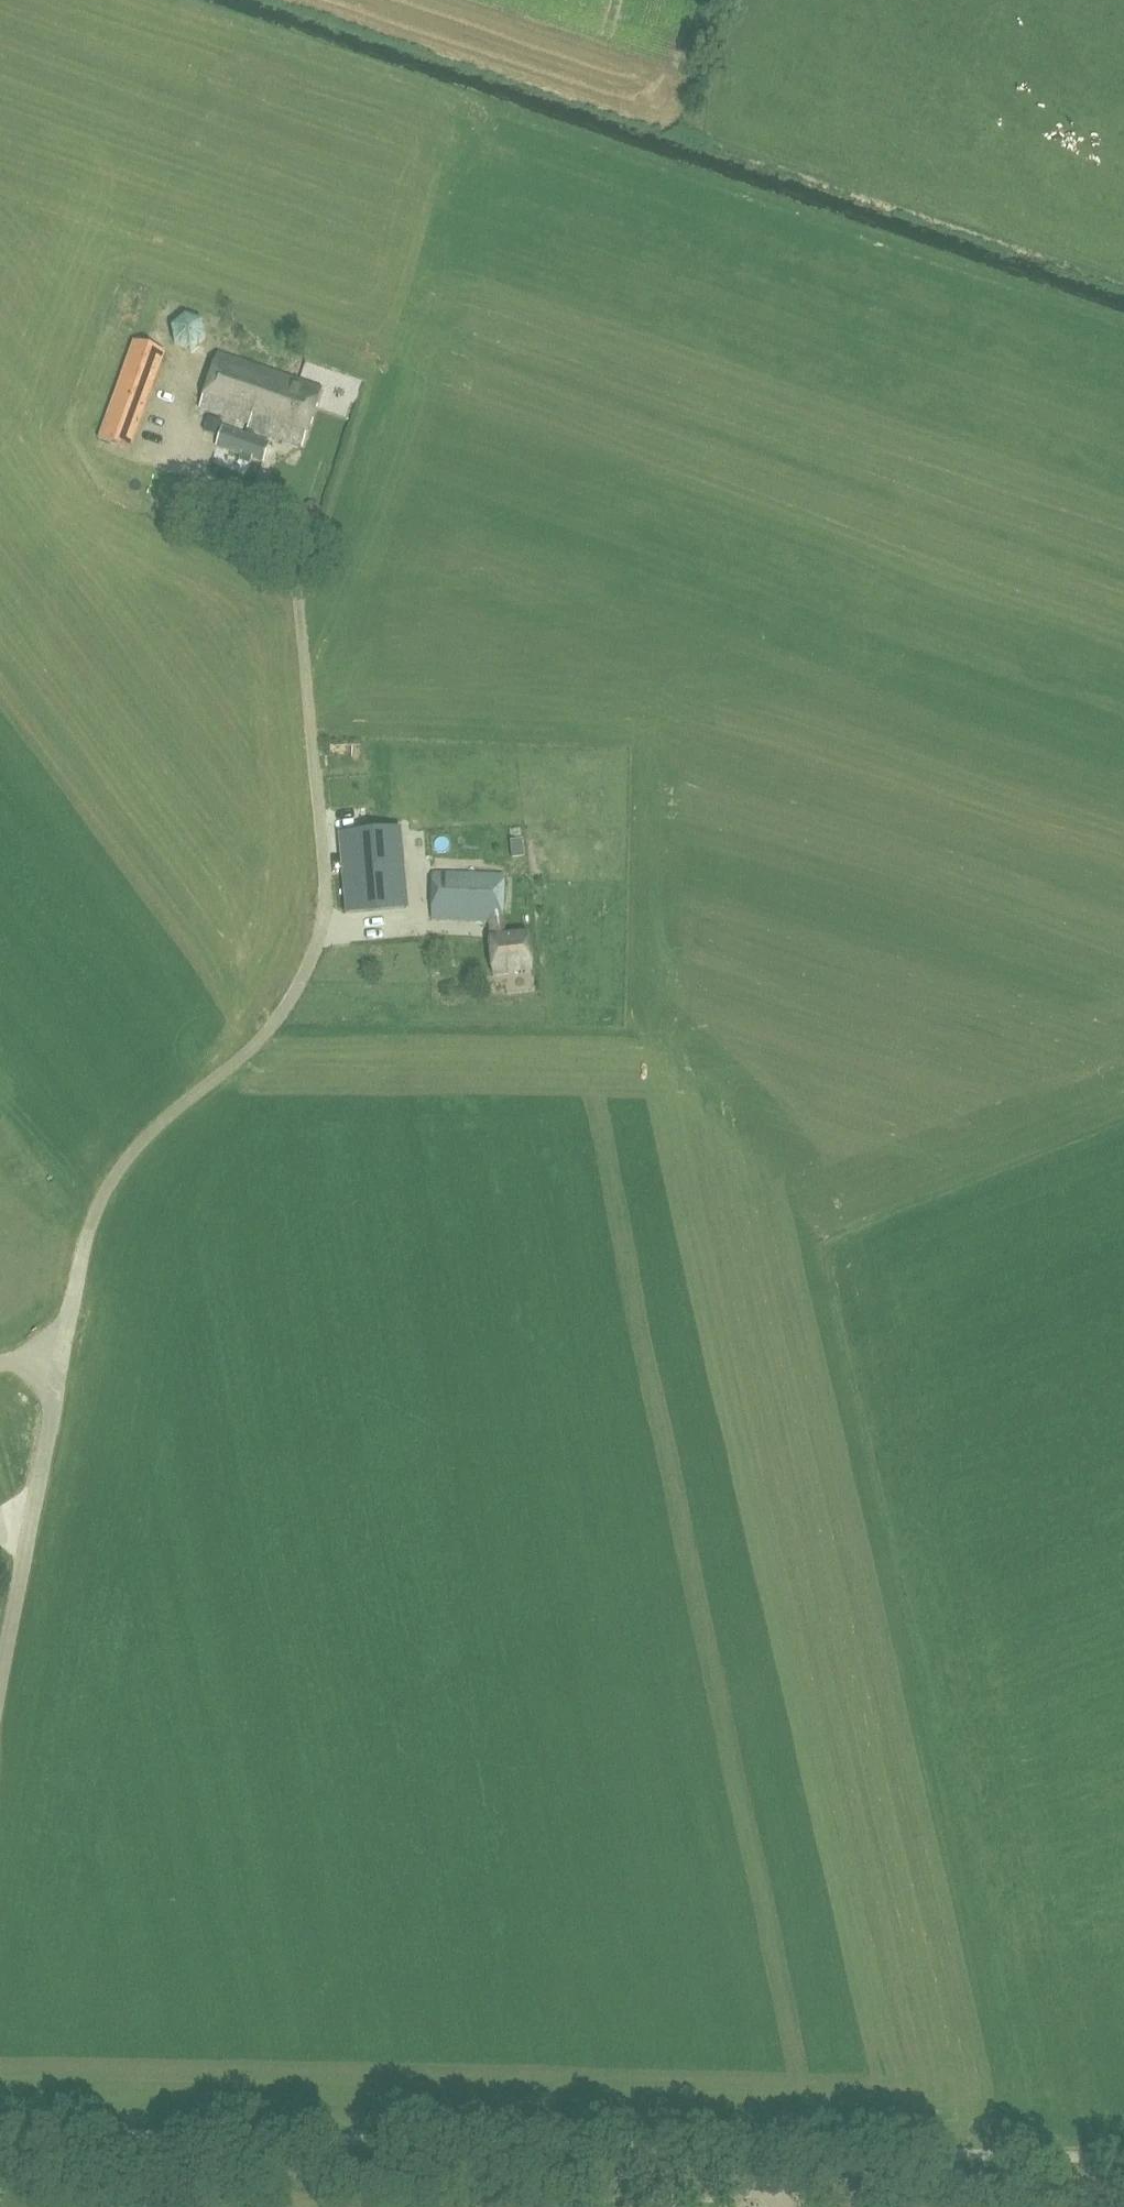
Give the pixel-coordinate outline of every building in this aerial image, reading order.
[(183,310),(177,330),(201,338),(207,317),(183,310)] [(129,452),(165,353),(135,343),(100,441),(129,452)] [(250,427),(247,437),(254,439),(256,433),(304,449),(323,390),(218,356),(200,411),(250,427)] [(254,439),(247,437),(224,429),(218,448),(222,450),(214,475),(235,482),(238,474),(239,475),(245,457),(264,464),(271,445),(254,439)] [(339,835),(346,913),(380,910),(379,910),(406,907),(405,886),(400,830),(339,835)] [(504,881),(433,876),(432,921),(493,924),(494,939),(491,939),(495,977),(532,973),(528,935),(506,938),(504,921),(504,881)]
